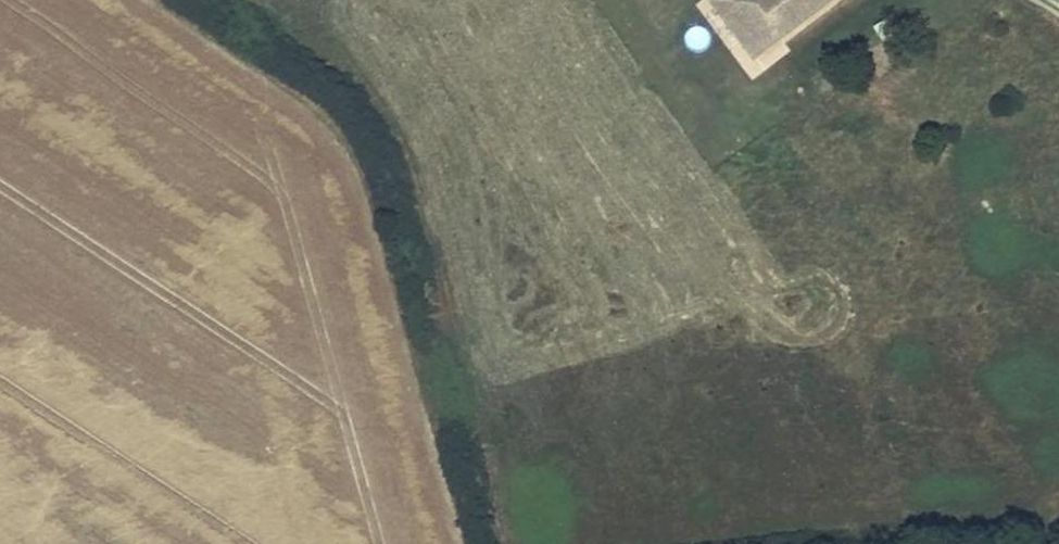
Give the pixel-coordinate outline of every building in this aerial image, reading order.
[(715,1),(757,58),(836,0),(716,0),(715,1)] [(888,20),(876,27),(884,42),(896,34),(888,20)]
